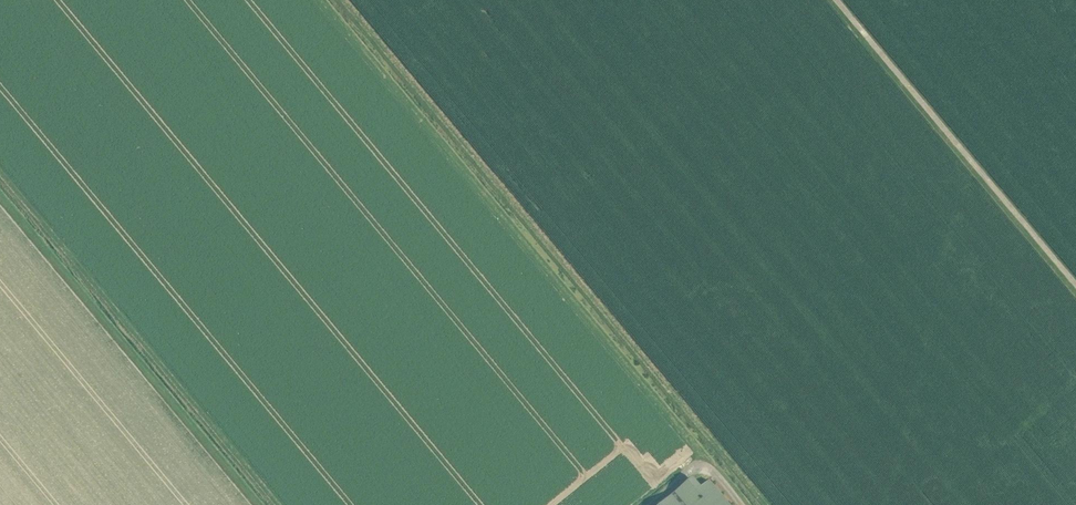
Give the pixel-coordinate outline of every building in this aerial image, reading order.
[(709,481),(700,488),(694,480),(664,504),(729,504),(709,481)]
